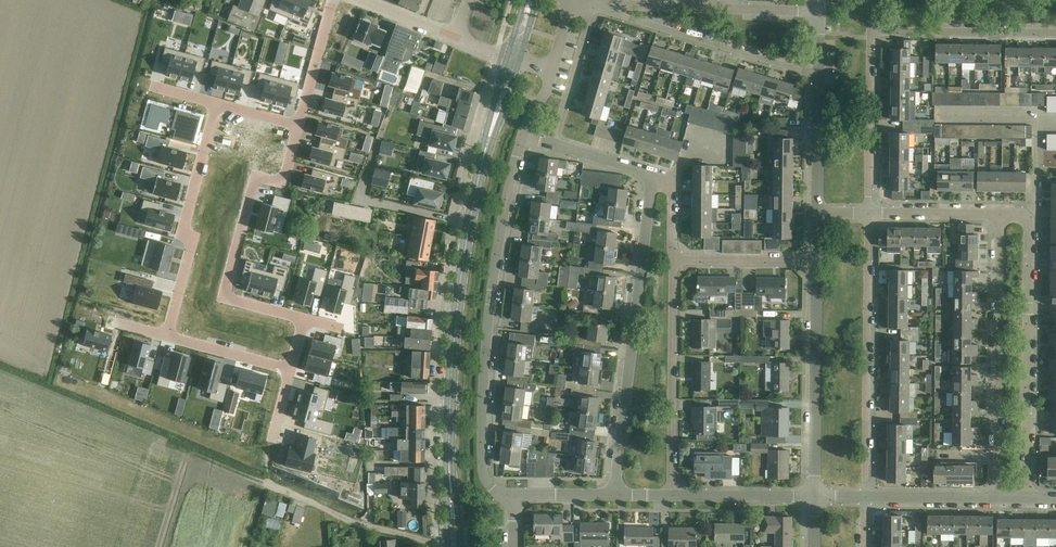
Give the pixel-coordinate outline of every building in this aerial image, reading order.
[(239,7),(234,5),(227,20),(254,31),(267,0),(242,0),(239,7)] [(269,9),(288,17),(295,0),(273,0),(269,9)] [(288,17),(299,22),(298,24),(306,27),(313,11),(306,9),(309,0),(295,0),(288,17)] [(398,2),(417,10),(421,0),(399,0),(398,2)] [(186,13),(183,24),(190,26),(193,15),(186,13)] [(379,46),(384,33),(385,31),(377,28),(377,26),(370,23),(370,22),(367,19),(363,19),(362,20),(361,19),(353,38),(370,44),(371,42),(379,46)] [(386,52),(380,69),(396,74),(406,46),(414,49),(415,48),(418,49),(420,47),(423,41),(418,39),(420,34),(396,24),(396,25),(392,36),(386,52)] [(645,59),(649,45),(641,43),(641,45),(624,40),(625,38),(606,32),(602,46),(626,53),(627,53),(637,57),(645,59)] [(302,38),(300,44),(307,47),(310,40),(302,38)] [(647,64),(661,68),(666,49),(653,45),(647,64)] [(950,63),(950,45),(937,45),(936,62),(950,63)] [(963,63),(963,45),(950,45),(950,63),(950,69),(956,69),(956,63),(963,63)] [(963,45),(963,63),(976,63),(976,45),(963,45)] [(976,45),(976,63),(989,63),(989,70),(989,45),(976,45)] [(989,45),(989,70),(1002,70),(1002,63),(1002,45),(989,45)] [(623,66),(626,53),(602,46),(598,59),(617,65),(623,66)] [(165,47),(161,62),(168,64),(165,75),(178,78),(185,52),(165,47)] [(911,63),(911,59),(911,48),(889,48),(889,58),(890,58),(890,62),(911,63)] [(1006,48),(1005,59),(1005,66),(1019,66),(1019,73),(1020,73),(1020,48),(1006,48)] [(1032,72),(1032,73),(1033,48),(1020,48),(1020,73),(1032,74),(1032,72)] [(1039,66),(1045,67),(1046,67),(1046,48),(1033,48),(1032,73),(1039,73),(1039,66)] [(1045,74),(1051,74),(1051,67),(1055,67),(1055,48),(1046,48),(1046,67),(1045,67),(1045,74)] [(661,68),(674,72),(680,53),(666,49),(661,68)] [(185,52),(178,78),(191,82),(194,70),(201,72),(205,58),(185,52)] [(370,52),(364,67),(377,72),(383,57),(370,52)] [(680,53),(674,72),(688,76),(693,58),(680,53)] [(635,71),(640,72),(643,64),(645,59),(637,57),(636,61),(638,62),(635,71)] [(693,58),(688,76),(686,83),(694,86),(696,79),(701,80),(707,62),(693,58)] [(613,79),(617,65),(598,59),(594,73),(613,79)] [(212,60),(208,74),(216,76),(213,88),(225,91),(232,65),(212,60)] [(720,66),(707,62),(701,80),(715,85),(720,66)] [(911,77),(911,63),(890,62),(890,77),(911,77)] [(232,65),(225,91),(238,94),(241,83),(248,85),(252,71),(232,65)] [(734,70),(720,66),(715,85),(728,89),(734,70)] [(424,71),(412,67),(405,85),(418,89),(424,71)] [(753,72),(739,68),(734,86),(748,90),(753,72)] [(334,69),(330,82),(336,84),(335,90),(360,97),(363,86),(351,83),(354,74),(334,69)] [(761,94),(767,76),(753,72),(748,90),(761,94)] [(260,73),(256,87),(263,89),(260,100),(273,104),(280,78),(260,73)] [(609,92),(613,79),(594,73),(590,86),(609,92)] [(774,98),(780,80),(767,76),(761,94),(774,98)] [(911,91),(911,77),(890,77),(890,90),(892,90),(892,91),(911,91)] [(280,78),(273,104),(285,107),(288,96),(296,98),(300,83),(280,78)] [(440,96),(444,82),(435,79),(432,80),(428,92),(440,96)] [(1005,79),(1005,93),(1006,93),(1013,93),(1019,93),(1019,87),(1009,87),(1009,79),(1005,79)] [(794,84),(780,80),(774,98),(788,102),(789,99),(791,99),(791,98),(799,101),(802,90),(793,87),(794,84)] [(963,89),(963,84),(962,84),(962,87),(952,87),(951,82),(949,82),(950,92),(962,92),(962,89),(963,89)] [(385,85),(383,91),(391,93),(392,87),(385,85)] [(586,100),(605,106),(609,92),(590,86),(586,100)] [(459,87),(455,100),(476,106),(479,94),(459,87)] [(423,89),(419,102),(424,103),(428,91),(423,89)] [(327,95),(324,108),(343,113),(345,105),(357,108),(360,97),(335,90),(333,96),(327,95)] [(892,90),(890,90),(890,104),(892,104),(892,105),(911,105),(915,105),(917,105),(917,91),(911,91),(892,91),(892,90)] [(637,97),(646,99),(651,100),(653,95),(639,91),(637,97)] [(399,93),(395,106),(399,107),(404,95),(399,93)] [(932,106),(935,106),(941,106),(941,93),(936,93),(932,93),(932,106)] [(455,114),(471,119),(476,106),(455,100),(440,95),(437,104),(447,107),(446,111),(455,114)] [(601,119),(605,106),(586,100),(581,113),(592,117),(599,119),(601,119)] [(635,106),(640,107),(648,110),(650,104),(637,101),(635,106)] [(151,104),(145,126),(146,126),(156,128),(159,118),(174,122),(172,129),(184,132),(185,128),(195,131),(199,117),(177,112),(177,111),(176,112),(151,105),(152,104),(151,104)] [(709,104),(708,110),(711,111),(715,112),(716,105),(709,104)] [(915,120),(915,105),(911,105),(892,105),(892,104),(890,104),(890,120),(902,120),(902,126),(921,126),(921,120),(915,120)] [(690,114),(688,123),(694,124),(698,107),(693,106),(690,114)] [(694,124),(700,126),(705,109),(698,107),(694,124)] [(455,114),(446,111),(437,108),(434,117),(452,123),(451,126),(468,131),(471,119),(455,114)] [(700,126),(707,128),(711,111),(708,110),(705,109),(700,126)] [(726,109),(724,114),(717,112),(713,129),(719,131),(723,118),(730,120),(738,122),(740,114),(726,109)] [(707,128),(713,129),(717,112),(715,112),(711,111),(707,128)] [(597,125),(599,119),(592,117),(590,123),(597,125)] [(775,126),(788,126),(788,117),(775,117),(775,126)] [(719,131),(727,133),(730,120),(723,118),(719,131)] [(605,125),(606,121),(601,119),(599,119),(597,125),(594,135),(600,137),(604,125),(605,125)] [(727,133),(734,135),(734,134),(738,122),(730,120),(727,133)] [(455,140),(455,136),(441,133),(442,126),(419,121),(416,135),(430,138),(428,145),(452,151),(453,147),(455,148),(457,140),(455,140)] [(320,122),(316,135),(322,137),(321,143),(346,150),(349,138),(337,135),(339,127),(320,122)] [(604,125),(600,137),(606,139),(610,127),(605,125),(604,125)] [(628,125),(626,135),(623,144),(637,148),(642,129),(628,125)] [(889,134),(889,147),(910,147),(910,133),(921,133),(921,126),(902,126),(902,134),(889,134)] [(610,127),(606,139),(612,141),(616,129),(610,127)] [(619,143),(622,134),(623,131),(616,129),(612,141),(619,143)] [(656,134),(642,129),(637,148),(650,152),(656,134)] [(774,153),(793,153),(794,138),(788,138),(788,130),(775,130),(775,139),(774,139),(774,153)] [(139,132),(137,141),(144,143),(146,134),(139,132)] [(176,133),(175,139),(187,143),(189,136),(176,133)] [(656,134),(650,152),(663,157),(669,138),(656,134)] [(148,135),(145,146),(160,150),(157,162),(182,169),(186,152),(168,147),(170,140),(148,135)] [(367,135),(364,144),(371,145),(373,137),(367,135)] [(763,136),(762,145),(771,145),(772,137),(763,136)] [(663,157),(677,161),(680,151),(683,142),(669,138),(663,157)] [(395,144),(382,141),(379,152),(392,156),(395,144)] [(313,148),(309,161),(329,166),(331,158),(343,161),(346,150),(321,143),(319,149),(313,148)] [(889,161),(910,161),(910,147),(889,147),(889,161)] [(435,154),(420,150),(417,165),(423,166),(421,173),(445,178),(446,175),(448,175),(450,168),(448,167),(448,164),(433,160),(435,154)] [(793,167),(793,153),(774,153),(773,167),(793,167)] [(959,191),(962,191),(962,172),(962,165),(962,158),(951,158),(950,171),(950,190),(959,190),(959,191)] [(557,176),(558,171),(558,168),(567,169),(568,162),(559,161),(541,159),(539,173),(557,176)] [(910,161),(889,161),(889,175),(910,175),(910,161)] [(132,162),(129,172),(137,174),(139,164),(132,162)] [(975,173),(975,165),(962,165),(962,172),(962,191),(964,191),(964,190),(974,190),(974,189),(973,189),(973,179),(974,173),(975,173)] [(143,166),(140,178),(155,182),(152,194),(177,200),(181,184),(163,179),(165,172),(143,166)] [(713,180),(713,166),(705,166),(694,166),(693,180),(713,180)] [(993,191),(1002,191),(1002,172),(1002,166),(991,166),(991,172),(990,172),(990,192),(992,192),(993,191)] [(793,181),(793,167),(773,167),(773,181),(793,181)] [(388,179),(390,172),(375,168),(373,176),(388,179)] [(305,174),(302,187),(326,193),(328,185),(335,187),(338,176),(313,169),(311,175),(305,174)] [(587,185),(589,171),(583,170),(581,184),(587,185)] [(594,185),(596,172),(589,171),(587,185),(594,185)] [(940,190),(950,190),(950,171),(938,171),(937,191),(940,191),(940,190)] [(601,186),(602,173),(596,172),(594,185),(601,186)] [(990,172),(978,172),(978,189),(977,189),(977,190),(987,190),(987,191),(990,192),(990,172)] [(1011,192),(1013,192),(1014,173),(1002,172),(1002,191),(1011,191),(1011,192)] [(556,191),(557,176),(539,173),(537,189),(548,190),(547,197),(562,198),(563,192),(556,191)] [(607,187),(609,173),(602,173),(601,186),(604,187),(607,187)] [(614,188),(616,174),(609,173),(607,187),(614,188)] [(1014,173),(1013,192),(1016,192),(1016,191),(1026,191),(1026,190),(1025,190),(1026,173),(1014,173)] [(620,189),(622,175),(616,174),(614,188),(620,189)] [(910,190),(910,175),(889,175),(889,189),(891,189),(891,199),(902,199),(902,190),(910,190)] [(429,181),(411,177),(407,193),(416,196),(414,203),(438,209),(438,205),(441,206),(442,198),(440,198),(441,194),(426,190),(429,181)] [(693,194),(713,194),(713,180),(693,180),(693,194)] [(773,195),(793,195),(793,181),(773,181),(773,195)] [(626,205),(628,190),(620,189),(614,188),(607,187),(604,187),(603,195),(609,195),(608,203),(626,205)] [(693,208),(712,208),(713,194),(693,194),(693,208)] [(262,203),(255,229),(272,233),(277,214),(286,216),(290,199),(275,195),(272,205),(262,203)] [(793,209),(793,195),(773,195),(773,209),(793,209)] [(561,205),(562,198),(547,197),(546,203),(533,201),(531,217),(551,219),(553,204),(561,205)] [(144,199),(141,210),(147,212),(144,224),(170,231),(174,214),(158,210),(160,204),(144,199)] [(624,221),(626,205),(608,203),(606,218),(594,217),(594,224),(608,226),(609,220),(624,221)] [(342,204),(341,216),(352,218),(354,206),(342,204)] [(693,222),(712,222),(712,208),(693,208),(693,222)] [(792,223),(793,209),(773,209),(773,223),(792,223)] [(406,257),(417,259),(427,261),(435,220),(414,216),(406,257)] [(551,219),(531,217),(529,232),(538,233),(537,240),(552,242),(553,235),(549,234),(551,219)] [(607,232),(608,226),(594,224),(577,222),(576,231),(590,233),(589,234),(598,235),(597,246),(615,249),(617,234),(607,232)] [(705,236),(704,249),(719,250),(719,236),(712,236),(712,222),(693,222),(693,236),(705,236)] [(792,238),(792,223),(773,223),(773,237),(773,238),(781,238),(792,238)] [(978,234),(977,234),(977,235),(973,235),(974,224),(960,224),(960,234),(959,247),(979,247),(979,244),(978,244),(978,234)] [(128,226),(125,234),(142,239),(144,231),(128,226)] [(902,246),(902,227),(888,227),(888,231),(880,231),(879,245),(888,245),(888,253),(901,253),(901,246),(902,246)] [(902,246),(915,246),(915,228),(902,227),(902,246)] [(915,246),(915,249),(921,250),(921,246),(928,246),(928,228),(915,228),(915,246)] [(928,228),(928,246),(941,246),(941,228),(928,228)] [(148,240),(143,256),(152,258),(150,267),(166,272),(173,246),(148,240)] [(522,260),(541,262),(543,247),(551,248),(552,242),(537,240),(536,246),(524,245),(522,260)] [(305,241),(303,249),(309,250),(311,243),(305,241)] [(615,249),(597,246),(595,262),(589,261),(589,267),(603,269),(604,263),(613,264),(615,249)] [(972,259),(977,259),(977,260),(978,260),(978,250),(979,249),(979,247),(959,247),(959,259),(956,259),(956,271),(972,271),(972,259)] [(246,260),(240,283),(247,285),(246,291),(259,294),(265,271),(252,267),(253,262),(246,260)] [(540,273),(541,262),(522,260),(520,275),(529,276),(528,282),(548,285),(549,274),(540,273)] [(422,279),(437,281),(438,271),(423,269),(423,270),(417,269),(418,262),(407,261),(406,268),(407,268),(406,276),(422,279)] [(265,271),(259,294),(273,298),(276,287),(283,289),(288,269),(274,265),(272,273),(265,271)] [(301,278),(295,302),(310,306),(313,294),(320,296),(327,270),(315,267),(311,281),(301,278)] [(602,276),(603,269),(589,267),(589,268),(585,267),(584,274),(586,277),(590,278),(592,275),(598,276),(596,291),(614,293),(616,278),(602,276)] [(888,270),(888,284),(909,285),(909,270),(888,270)] [(972,271),(956,271),(954,271),(954,284),(972,284),(972,277),(978,277),(978,271),(972,271)] [(125,273),(122,281),(130,283),(133,275),(125,273)] [(332,286),(325,310),(340,314),(343,302),(351,304),(355,289),(353,288),(356,277),(345,273),(341,288),(332,286)] [(422,279),(406,276),(405,284),(414,285),(415,279),(422,280),(421,289),(436,290),(437,281),(422,279)] [(560,276),(559,286),(569,287),(570,277),(560,276)] [(727,277),(699,277),(699,294),(697,294),(695,296),(695,300),(697,302),(708,302),(708,294),(727,294),(727,290),(736,291),(736,278),(727,278),(727,277)] [(786,295),(786,278),(757,277),(757,295),(786,295)] [(136,284),(131,302),(157,309),(162,290),(152,288),(153,281),(143,278),(141,285),(136,284)] [(514,303),(534,305),(535,291),(543,292),(544,285),(547,285),(548,285),(528,282),(528,289),(516,288),(514,303)] [(888,298),(909,299),(909,285),(888,284),(888,298)] [(971,292),(972,284),(954,284),(954,297),(978,298),(978,292),(971,292)] [(408,297),(420,299),(435,300),(436,290),(421,289),(400,287),(399,292),(409,293),(408,297)] [(612,309),(614,293),(596,291),(595,299),(588,298),(588,305),(584,305),(583,312),(598,314),(599,307),(612,309)] [(755,292),(742,292),(742,310),(755,310),(755,292)] [(923,305),(928,305),(933,305),(933,298),(928,298),(928,296),(923,296),(923,305)] [(386,297),(385,304),(408,307),(409,299),(404,299),(404,298),(386,297)] [(978,303),(978,298),(954,297),(954,310),(972,310),(972,303),(978,303)] [(888,298),(888,312),(908,313),(909,299),(888,298)] [(536,332),(537,321),(532,321),(534,305),(514,303),(512,318),(522,320),(521,330),(536,332)] [(390,314),(390,312),(408,314),(408,307),(385,304),(384,313),(390,314)] [(971,318),(972,310),(954,310),(954,323),(978,323),(978,318),(971,318)] [(900,327),(900,333),(919,334),(919,333),(921,333),(921,328),(919,327),(908,327),(908,313),(888,312),(888,327),(900,327)] [(408,317),(407,327),(431,329),(432,319),(408,317)] [(711,319),(705,319),(694,319),(694,347),(711,347),(711,319)] [(790,320),(779,320),(764,320),(764,337),(767,337),(767,348),(789,348),(790,320)] [(590,323),(589,333),(588,338),(577,337),(577,344),(599,346),(599,347),(601,347),(601,340),(607,341),(609,326),(590,323)] [(978,329),(978,323),(954,323),(953,336),(971,337),(971,329),(978,329)] [(416,337),(430,338),(431,329),(407,327),(407,328),(406,327),(405,337),(410,337),(416,337)] [(86,328),(82,345),(107,352),(112,335),(86,328)] [(919,341),(919,334),(900,333),(900,340),(890,340),(890,354),(911,355),(911,341),(919,341)] [(312,338),(307,355),(331,362),(336,346),(340,347),(342,339),(325,334),(323,341),(312,338)] [(509,343),(508,358),(527,360),(532,361),(534,350),(536,339),(515,336),(514,343),(509,343)] [(971,344),(971,337),(953,336),(953,349),(978,349),(978,344),(971,344)] [(374,337),(365,337),(365,348),(374,348),(374,337)] [(405,337),(404,348),(429,350),(430,338),(416,337),(410,337),(405,337)] [(549,337),(548,345),(561,346),(561,342),(558,342),(556,342),(556,338),(549,337)] [(134,340),(126,373),(140,377),(142,373),(150,375),(154,361),(147,359),(151,344),(134,340)] [(598,353),(599,347),(599,346),(577,344),(576,350),(575,355),(582,356),(581,366),(600,368),(602,353),(598,353)] [(977,355),(978,349),(953,349),(953,363),(971,363),(971,355),(977,355)] [(411,377),(418,378),(429,378),(430,351),(412,350),(411,377)] [(163,359),(157,385),(168,388),(170,379),(183,382),(190,357),(173,353),(171,361),(163,359)] [(890,369),(910,369),(911,355),(890,354),(890,369)] [(307,355),(303,370),(314,373),(312,380),(330,385),(332,377),(328,375),(331,362),(307,355)] [(525,375),(527,360),(508,358),(506,373),(517,375),(516,381),(531,383),(532,376),(525,375)] [(205,359),(198,388),(211,391),(209,398),(223,402),(228,384),(218,382),(223,364),(205,359)] [(711,362),(705,362),(694,362),(694,390),(711,390),(711,362)] [(789,363),(778,363),(773,363),(772,382),(766,382),(766,390),(772,390),(772,391),(789,391),(789,363)] [(598,384),(600,368),(581,366),(580,376),(573,375),(573,381),(566,380),(566,387),(593,390),(594,384),(598,384)] [(971,374),(971,366),(953,366),(953,379),(977,379),(977,374),(971,374)] [(236,385),(235,387),(252,391),(250,398),(259,401),(261,394),(266,376),(251,371),(240,369),(236,385)] [(889,383),(910,383),(910,369),(890,369),(889,383)] [(558,373),(557,386),(561,386),(566,387),(566,380),(567,374),(558,373)] [(977,385),(977,379),(953,379),(953,393),(971,393),(971,385),(977,385)] [(525,404),(526,391),(533,392),(536,390),(537,384),(531,383),(516,381),(516,388),(508,387),(506,401),(525,404)] [(425,382),(402,382),(390,382),(390,389),(400,389),(400,393),(425,393),(425,382)] [(910,397),(910,383),(889,383),(889,397),(910,397)] [(300,390),(296,404),(318,409),(324,411),(329,390),(315,386),(313,393),(300,390)] [(593,390),(566,387),(572,388),(571,394),(581,395),(579,410),(598,413),(600,398),(596,397),(596,390),(593,390)] [(230,390),(224,411),(233,414),(239,393),(230,390)] [(339,390),(337,396),(346,399),(348,392),(339,390)] [(138,393),(136,399),(144,401),(146,395),(138,393)] [(970,401),(971,393),(953,393),(953,406),(977,406),(977,401),(970,401)] [(910,411),(910,397),(889,397),(889,411),(899,411),(899,418),(918,418),(918,411),(910,411)] [(720,399),(720,407),(741,408),(741,403),(741,400),(720,399)] [(769,400),(757,400),(757,403),(757,410),(764,410),(769,410),(769,408),(769,400)] [(517,425),(532,427),(533,420),(523,419),(525,404),(506,401),(504,417),(518,419),(517,425)] [(296,404),(293,417),(305,420),(303,428),(331,435),(334,423),(316,418),(318,409),(296,404)] [(424,405),(414,405),(406,405),(405,412),(392,411),(392,415),(424,415),(424,405)] [(977,411),(977,406),(953,406),(953,419),(970,419),(970,411),(977,411)] [(704,407),(694,407),(694,415),(695,415),(695,433),(697,433),(697,440),(715,440),(716,433),(717,407),(704,407)] [(178,408),(176,415),(182,417),(184,409),(178,408)] [(769,410),(764,410),(764,424),(771,424),(771,436),(789,436),(789,408),(778,408),(771,408),(769,408),(769,410)] [(596,428),(598,413),(579,410),(578,419),(572,418),(571,425),(562,424),(562,430),(570,432),(585,433),(585,434),(591,434),(592,428),(596,428)] [(424,426),(424,415),(392,415),(392,417),(396,417),(396,422),(401,422),(401,426),(424,426)] [(918,425),(918,418),(899,418),(899,424),(886,424),(886,438),(907,439),(907,425),(918,425)] [(953,419),(953,432),(977,432),(977,427),(970,427),(970,419),(953,419)] [(532,427),(517,425),(516,432),(505,431),(503,446),(522,449),(524,433),(531,434),(532,427)] [(405,438),(424,438),(424,426),(401,426),(401,428),(387,427),(387,437),(405,438)] [(578,455),(596,457),(598,442),(584,440),(585,434),(585,433),(570,432),(570,438),(573,439),(572,443),(579,444),(578,455)] [(952,445),(959,445),(970,445),(970,437),(977,437),(977,432),(953,432),(952,445)] [(289,447),(285,465),(310,472),(314,454),(312,453),(316,439),(301,435),(298,445),(299,446),(298,450),(289,447)] [(886,453),(907,453),(907,439),(886,438),(886,453)] [(394,439),(394,451),(400,451),(424,451),(424,439),(394,439)] [(752,444),(752,452),(768,453),(768,444),(752,444)] [(520,464),(521,454),(522,449),(503,446),(501,462),(520,464)] [(373,460),(384,461),(384,451),(374,451),(373,460)] [(400,451),(400,462),(424,462),(424,451),(400,451)] [(535,462),(541,462),(547,462),(549,452),(536,451),(535,462)] [(788,451),(778,451),(771,451),(771,458),(769,458),(769,470),(771,470),(771,478),(788,478),(788,451)] [(731,478),(731,467),(731,457),(723,457),(723,453),(696,453),(696,471),(713,471),(713,478),(731,478)] [(886,453),(886,467),(907,467),(907,453),(886,453)] [(577,463),(569,462),(568,471),(576,472),(576,470),(594,473),(596,457),(578,455),(577,463)] [(1049,457),(1049,459),(1040,459),(1040,473),(1048,473),(1048,478),(1055,478),(1055,457),(1049,457)] [(935,482),(948,482),(948,465),(935,465),(935,482)] [(948,482),(961,483),(961,465),(948,465),(948,482)] [(974,466),(961,465),(961,483),(974,483),(974,466)] [(408,476),(407,482),(425,483),(425,467),(385,466),(385,475),(408,476)] [(907,481),(907,471),(907,467),(886,467),(886,481),(907,481)] [(412,499),(412,507),(423,507),(423,499),(425,499),(425,483),(407,482),(401,482),(400,499),(412,499)] [(374,483),(374,493),(386,492),(386,483),(374,483)] [(279,503),(276,515),(283,518),(287,505),(279,503)] [(290,504),(287,512),(294,514),(292,522),(300,524),(305,508),(290,504)] [(573,541),(573,536),(573,525),(563,525),(563,515),(536,515),(535,533),(553,533),(553,537),(562,537),(562,541),(573,541)] [(882,530),(902,530),(902,515),(881,515),(881,524),(882,524),(882,530)] [(928,515),(928,526),(928,534),(942,534),(942,515),(928,515)] [(955,515),(942,515),(942,534),(955,534),(955,515)] [(968,515),(955,515),(955,534),(967,534),(967,541),(968,541),(968,515)] [(981,515),(968,515),(968,541),(974,541),(974,534),(981,534),(981,515)] [(994,516),(981,515),(981,534),(994,534),(994,516)] [(765,527),(765,532),(776,532),(776,546),(762,546),(792,546),(792,517),(765,517),(765,527)] [(406,519),(397,519),(397,527),(405,527),(406,519)] [(998,538),(1011,538),(1012,519),(998,519),(998,538)] [(1011,538),(1025,538),(1025,519),(1012,519),(1011,538)] [(1025,519),(1025,538),(1038,538),(1038,519),(1025,519)] [(1038,538),(1051,538),(1051,519),(1038,519),(1038,538)] [(581,546),(609,546),(609,523),(581,523),(581,542),(575,541),(575,546),(581,546)] [(744,542),(744,535),(744,524),(716,524),(716,541),(744,542)] [(654,546),(660,546),(660,536),(654,536),(654,528),(626,527),(625,544),(654,544),(654,546)] [(697,528),(670,528),(670,540),(662,540),(662,546),(696,546),(697,528)] [(902,544),(902,530),(882,530),(882,544),(902,544)]
